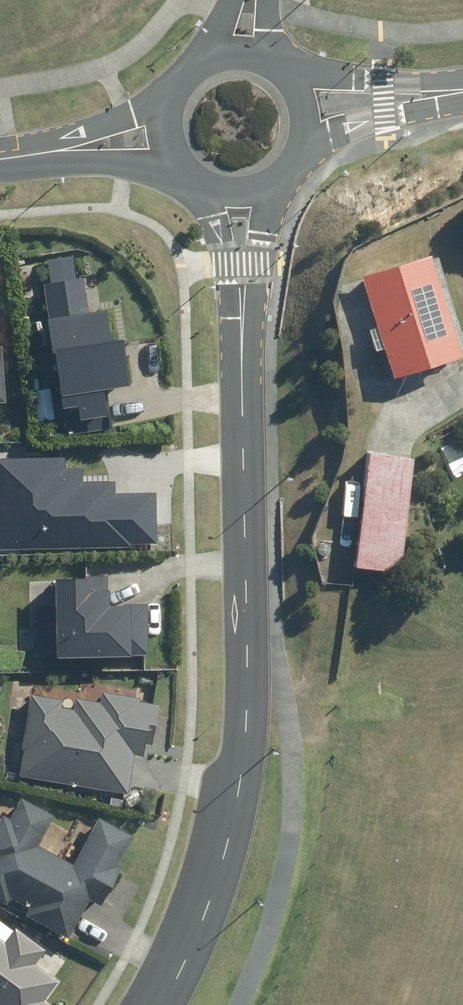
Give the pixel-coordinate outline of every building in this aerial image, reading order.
[(462,349),(432,249),(363,269),(393,369),(462,349)] [(4,403),(2,372),(14,371),(10,315),(0,316),(0,403),(4,403)] [(364,562),(361,582),(378,585),(380,565),(401,567),(414,454),(369,448),(356,561),(364,562)] [(157,547),(155,493),(116,494),(116,478),(80,478),(80,464),(59,465),(59,455),(0,456),(0,550),(157,547)] [(106,578),(52,579),(54,658),(151,657),(150,604),(107,604),(106,578)] [(29,694),(17,776),(127,792),(133,751),(151,753),(158,704),(138,701),(139,697),(102,691),(101,700),(75,697),(74,707),(63,705),(64,699),(29,694)] [(6,904),(10,897),(29,908),(25,915),(68,939),(99,883),(110,889),(138,839),(99,818),(74,863),(36,842),(52,812),(23,796),(11,818),(3,814),(0,819),(0,900),(6,904)] [(51,1002),(47,999),(61,981),(37,963),(45,952),(0,919),(0,1004),(49,1004),(51,1002)]
